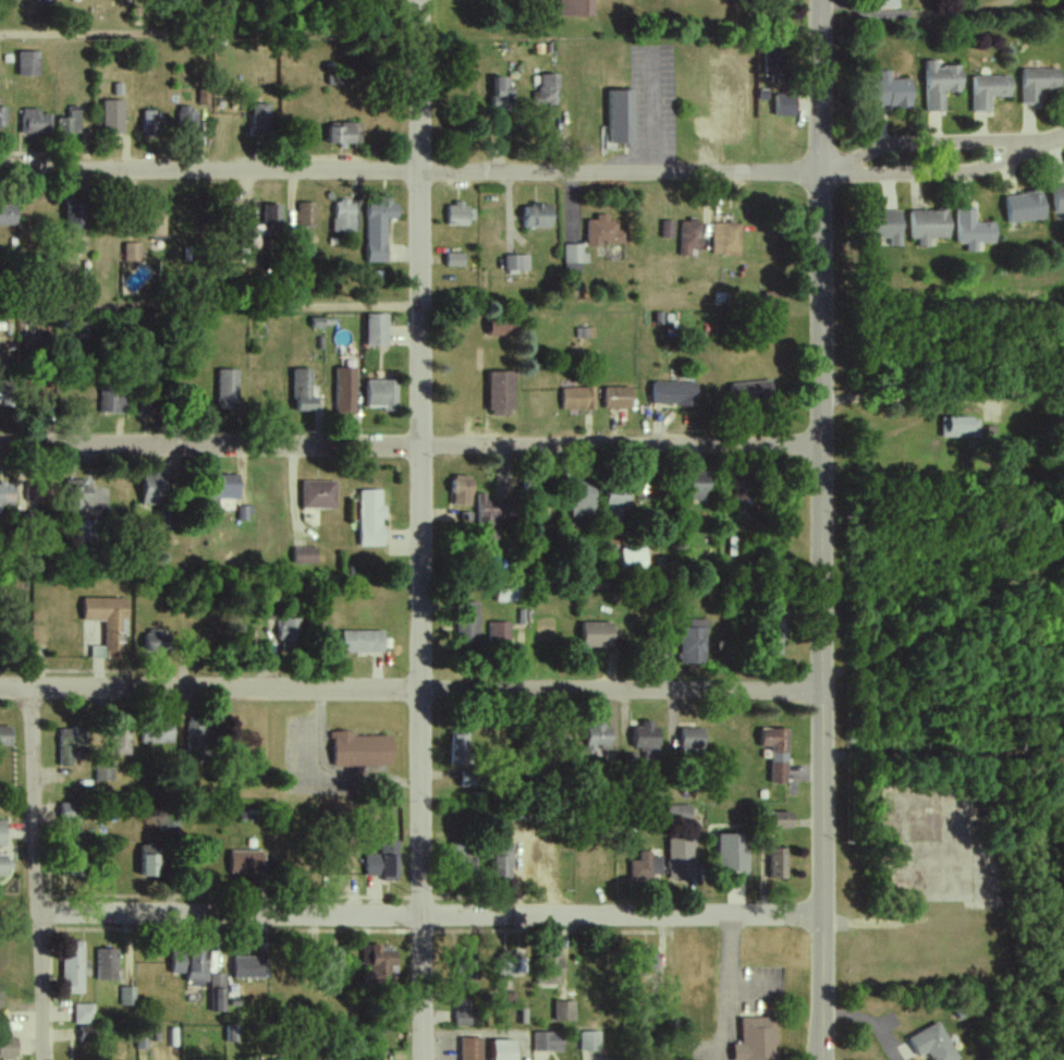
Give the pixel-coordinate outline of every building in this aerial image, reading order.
[(593,17),(594,0),(559,0),(558,16),(593,17)] [(877,8),(896,8),(897,0),(877,0),(877,8)] [(766,49),(765,82),(786,83),(787,49),(766,49)] [(39,76),(39,52),(18,51),(18,76),(39,76)] [(945,112),(945,93),(962,92),(961,66),(937,67),(936,60),(924,61),(925,112),(945,112)] [(1020,69),(1021,104),(1040,104),(1040,89),(1060,88),(1059,68),(1020,69)] [(890,71),(879,71),(879,80),(873,80),(873,106),(911,107),(912,79),(890,79),(890,71)] [(558,74),(540,74),(540,92),(533,92),(533,105),(559,104),(558,74)] [(990,112),(991,97),(1011,98),(1011,76),(972,76),(971,112),(990,112)] [(509,78),(492,77),(491,107),(512,108),(513,86),(508,86),(509,78)] [(208,105),(208,91),(197,91),(197,105),(208,105)] [(634,143),(635,91),(608,91),(607,143),(634,143)] [(796,95),(775,94),(775,116),(796,116),(796,95)] [(123,133),(122,101),(102,101),(102,133),(123,133)] [(248,136),(269,136),(270,104),(249,104),(248,136)] [(58,119),(58,134),(80,134),(80,107),(67,107),(67,118),(58,119)] [(177,131),(197,131),(197,112),(188,112),(188,107),(176,107),(177,131)] [(38,109),(21,109),(20,134),(51,135),(51,114),(38,114),(38,109)] [(141,134),(157,135),(158,111),(142,110),(141,134)] [(327,143),(357,145),(357,123),(328,122),(327,143)] [(1063,212),(1063,184),(1050,184),(1051,212),(1063,212)] [(1005,222),(1044,221),(1043,193),(1004,194),(1005,222)] [(332,232),(352,233),(353,201),(333,200),(332,232)] [(65,231),(89,231),(89,201),(65,201),(65,231)] [(366,263),(387,262),(386,219),(395,219),(395,201),(365,201),(366,263)] [(297,227),(316,227),(316,203),(297,203),(297,227)] [(16,204),(0,205),(0,226),(16,225),(16,204)] [(468,226),(468,204),(447,204),(446,226),(468,226)] [(551,228),(552,206),(522,205),(522,228),(551,228)] [(956,244),(966,244),(966,252),(977,252),(978,243),(995,244),(996,223),(975,223),(975,209),(957,208),(956,244)] [(889,246),(902,246),(903,212),(866,211),(865,238),(889,239),(889,246)] [(910,239),(917,239),(918,247),(930,247),(929,239),(950,238),(950,211),(910,211),(910,239)] [(164,237),(164,212),(144,212),(143,236),(164,237)] [(585,245),(623,246),(623,230),(617,230),(617,221),(607,221),(607,215),(595,215),(595,220),(585,220),(585,245)] [(671,221),(661,220),(660,237),(670,238),(671,221)] [(690,256),(691,249),(700,250),(701,220),(680,220),(679,256),(690,256)] [(742,224),(713,223),(712,255),(741,256),(742,224)] [(140,244),(124,243),(123,262),(140,262),(140,244)] [(581,244),(563,245),(564,273),(580,272),(580,264),(587,263),(587,254),(582,254),(581,244)] [(464,254),(446,254),(446,266),(463,267),(464,254)] [(504,271),(528,271),(528,255),(504,255),(504,271)] [(366,346),(388,346),(388,315),(366,315),(366,346)] [(489,336),(512,336),(512,322),(489,321),(489,336)] [(355,415),(356,369),(335,368),(334,415),(355,415)] [(293,369),(294,411),(317,411),(317,398),(312,398),(311,369),(293,369)] [(217,410),(237,410),(238,370),(217,370),(217,410)] [(515,414),(514,372),(488,372),(489,415),(515,414)] [(365,409),(396,410),(398,381),(367,379),(365,409)] [(0,381),(0,405),(15,405),(15,382),(0,381)] [(773,402),(772,381),(729,383),(730,404),(773,402)] [(696,383),(651,382),(651,405),(696,406),(696,383)] [(99,413),(124,414),(125,387),(99,387),(99,413)] [(604,409),(632,409),(632,387),(605,387),(604,409)] [(563,410),(592,410),(592,388),(562,389),(563,410)] [(979,419),(941,418),(941,437),(978,438),(979,419)] [(143,505),(166,505),(165,473),(143,473),(143,505)] [(733,501),(758,500),(757,474),(732,475),(733,501)] [(240,500),(240,475),(211,475),(210,499),(240,500)] [(473,476),(453,476),(452,506),(472,506),(473,476)] [(707,501),(708,477),(689,477),(689,500),(707,501)] [(82,480),(66,480),(65,508),(92,509),(92,487),(82,487),(82,480)] [(302,509),(336,509),(335,481),(301,481),(302,509)] [(1,514),(1,506),(15,506),(15,484),(0,484),(0,514),(1,514)] [(596,485),(572,485),(571,518),(595,518),(596,485)] [(628,489),(607,489),(607,509),(627,509),(628,489)] [(360,547),(384,546),(383,505),(381,505),(380,490),(359,490),(360,547)] [(501,541),(501,514),(511,514),(511,498),(477,498),(477,540),(501,541)] [(94,522),(79,522),(79,538),(95,538),(94,522)] [(294,563),(316,564),(316,548),(294,548),(294,563)] [(646,548),(622,549),(623,572),(647,572),(646,548)] [(497,602),(520,602),(519,587),(497,588),(497,602)] [(83,621),(104,621),(104,647),(91,647),(91,659),(125,659),(125,599),(83,599),(83,621)] [(480,646),(479,603),(457,604),(458,646),(480,646)] [(280,652),(303,652),(303,619),(280,619),(280,652)] [(705,664),(706,620),(688,620),(688,629),(680,628),(679,664),(705,664)] [(489,645),(510,645),(511,623),(489,622),(489,645)] [(614,648),(614,623),(584,623),(585,648),(614,648)] [(770,655),(782,655),(782,625),(769,625),(770,655)] [(144,631),(145,651),(169,651),(168,630),(144,631)] [(385,631),(343,631),(342,652),(384,653),(385,631)] [(186,720),(187,753),(210,752),(209,719),(186,720)] [(141,743),(174,744),(175,722),(142,722),(141,743)] [(611,750),(612,725),(586,724),(585,752),(598,752),(598,750),(611,750)] [(660,728),(651,729),(651,724),(634,725),(635,752),(660,752),(660,728)] [(12,726),(0,726),(0,747),(11,747),(12,726)] [(59,728),(58,767),(73,767),(74,747),(87,748),(87,729),(59,728)] [(704,750),(705,729),(681,728),(681,750),(704,750)] [(129,755),(129,729),(112,729),(112,755),(129,755)] [(771,748),(770,783),(787,784),(788,730),(761,729),(761,747),(771,748)] [(394,766),(393,736),(356,737),(356,731),(334,732),(334,767),(394,766)] [(468,766),(469,732),(452,732),(451,766),(468,766)] [(95,781),(113,781),(113,769),(95,768),(95,781)] [(462,786),(475,786),(476,772),(462,771),(462,786)] [(79,803),(60,804),(61,822),(80,822),(79,803)] [(692,805),(667,805),(667,822),(692,822),(692,805)] [(774,829),(794,829),(794,813),(774,813),(774,829)] [(748,835),(719,835),(718,872),(747,873),(748,835)] [(668,839),(669,880),(694,880),(694,839),(668,839)] [(400,842),(382,842),(381,856),(366,855),(366,878),(399,879),(400,842)] [(157,878),(158,845),(141,844),(140,877),(157,878)] [(475,844),(451,846),(452,876),(476,875),(475,844)] [(494,879),(512,880),(513,850),(495,849),(494,879)] [(788,850),(770,849),(769,879),(787,879),(788,850)] [(263,852),(231,851),(230,874),(262,875),(263,852)] [(630,861),(631,881),(652,880),(652,875),(662,875),(662,857),(651,857),(651,852),(639,852),(639,860),(630,861)] [(83,994),(83,943),(62,942),(62,994),(83,994)] [(396,982),(397,947),(363,946),(362,966),(367,966),(367,981),(396,982)] [(95,981),(117,981),(118,950),(96,950),(95,981)] [(344,950),(331,950),(332,961),(344,961),(344,950)] [(566,954),(547,950),(541,982),(559,986),(566,954)] [(658,951),(640,952),(640,970),(658,969),(658,951)] [(206,984),(207,954),(172,952),(171,974),(187,974),(186,983),(206,984)] [(233,980),(264,979),(263,957),(233,958),(233,980)] [(497,975),(525,976),(526,958),(498,957),(497,975)] [(210,1013),(225,1013),(224,974),(209,974),(210,1013)] [(119,1006),(135,1006),(135,988),(120,988),(119,1006)] [(472,1026),(471,1000),(455,1000),(456,1026),(472,1026)] [(555,1022),(576,1022),(576,1002),(555,1002),(555,1022)] [(93,1005),(73,1005),(74,1024),(93,1024),(93,1005)] [(742,1018),(742,1044),(733,1044),(733,1059),(778,1059),(778,1018),(742,1018)] [(918,1058),(927,1053),(930,1059),(958,1059),(939,1022),(908,1038),(918,1058)] [(79,1043),(91,1043),(91,1027),(79,1027),(79,1043)] [(563,1053),(563,1033),(534,1032),(533,1052),(563,1053)] [(580,1051),(600,1052),(601,1032),(581,1032),(580,1051)] [(17,1038),(0,1038),(0,1058),(17,1058),(17,1038)] [(482,1038),(460,1038),(460,1059),(483,1059),(482,1038)] [(493,1041),(494,1059),(516,1059),(516,1041),(493,1041)]
